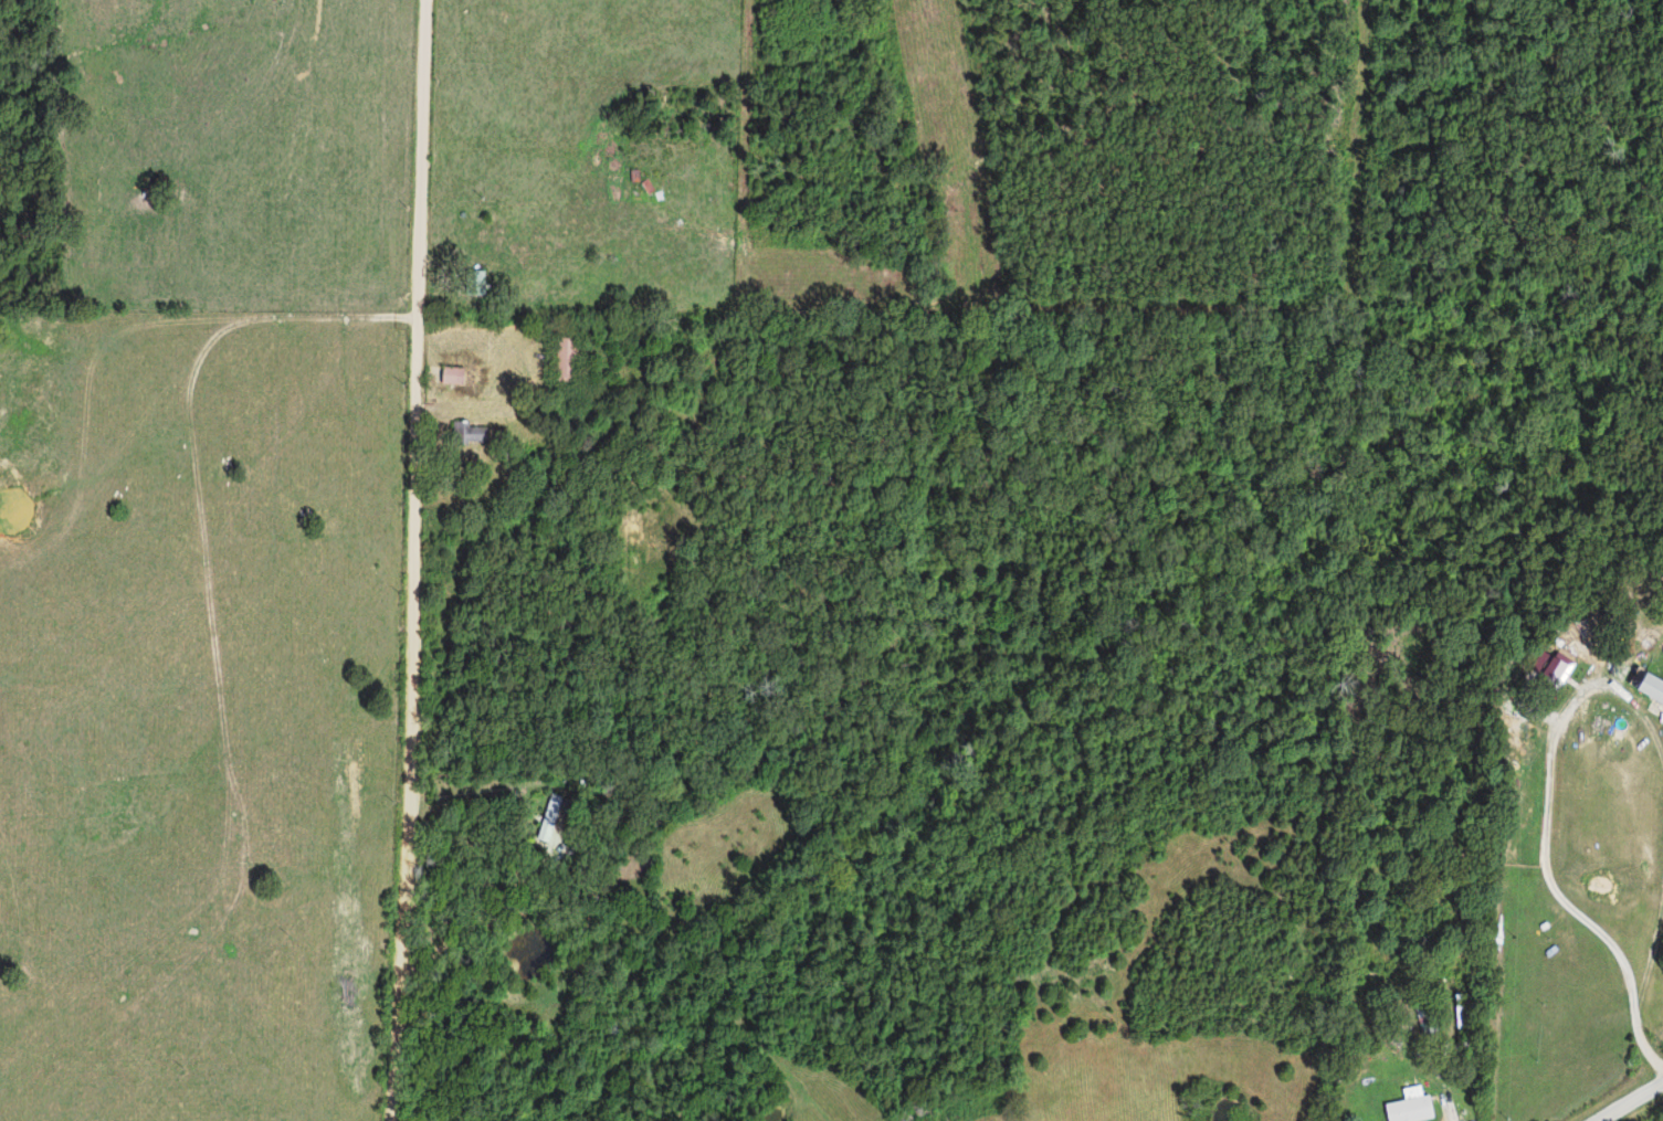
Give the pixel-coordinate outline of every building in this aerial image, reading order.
[(452,422),(452,444),(481,445),(482,428),(468,428),(468,422),(452,422)] [(1560,691),(1573,663),(1552,652),(1538,680),(1560,691)] [(1642,674),(1633,693),(1662,707),(1662,684),(1642,674)] [(1509,732),(1521,735),(1525,720),(1512,718),(1509,732)] [(564,798),(550,794),(538,840),(553,844),(564,798)] [(1386,1120),(1421,1120),(1433,1119),(1429,1095),(1421,1097),(1419,1086),(1401,1089),(1403,1100),(1383,1104),(1386,1120)]
